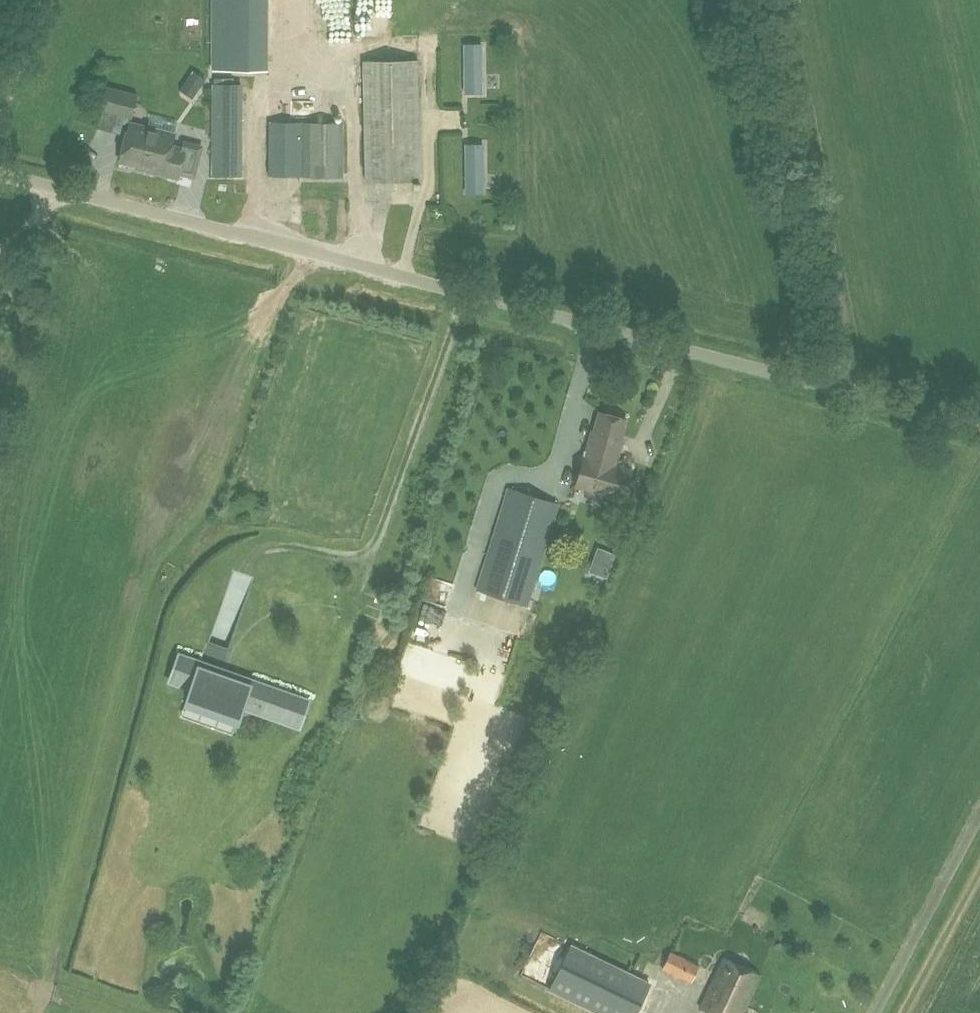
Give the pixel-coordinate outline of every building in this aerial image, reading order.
[(357,35),(355,0),(338,0),(340,36),(357,35)] [(481,66),(481,45),(465,45),(465,93),(482,93),(481,66)] [(302,123),(303,56),(270,55),(269,178),(302,178),(302,177),(302,123)] [(366,182),(396,181),(420,181),(417,61),(393,61),(363,62),(366,182)] [(197,67),(183,86),(196,95),(209,76),(197,67)] [(241,176),(241,85),(220,85),(220,88),(213,88),(213,176),(241,176)] [(131,118),(137,94),(106,87),(100,110),(131,118)] [(183,146),(172,143),(174,134),(130,123),(121,160),(146,166),(146,168),(179,176),(180,171),(194,175),(202,145),(184,141),(183,146)] [(302,123),(302,177),(343,177),(343,123),(302,123)] [(483,193),(483,145),(465,145),(466,193),(483,193)] [(613,466),(626,419),(599,412),(586,459),(584,458),(576,486),(623,499),(631,470),(613,466)] [(527,606),(558,503),(509,488),(477,591),(527,606)] [(240,570),(216,638),(233,645),(257,576),(240,570)] [(298,728),(309,698),(179,652),(168,682),(190,690),(186,700),(238,719),(242,708),(298,728)] [(571,944),(550,986),(607,1012),(637,1012),(651,983),(571,944)] [(691,983),(698,966),(671,952),(662,970),(691,983)] [(760,977),(724,959),(700,1010),(707,1012),(743,1012),(760,977)]
